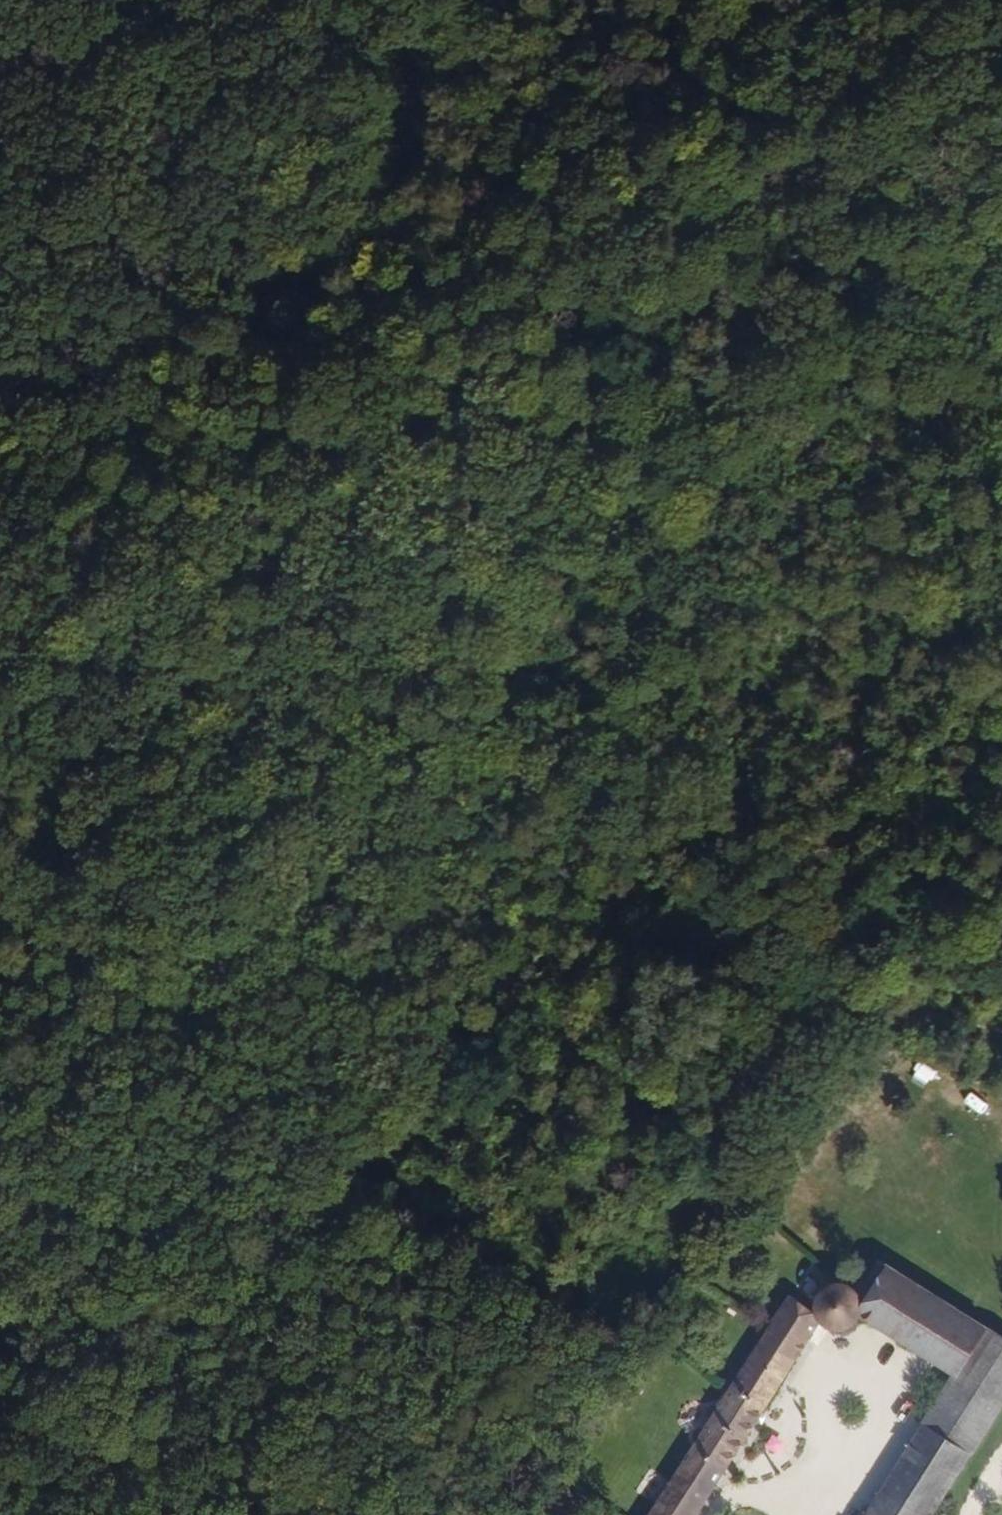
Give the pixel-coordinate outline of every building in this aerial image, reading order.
[(819,1254),(793,1240),(688,1421),(722,1440),(821,1269),(826,1277),(837,1284),(847,1285),(853,1284),(862,1279),(866,1274),(887,1290),(920,1244),(890,1223),(869,1249),(866,1243),(859,1236),(847,1232),(838,1233),(829,1238),(823,1245),(819,1254)] [(987,1293),(920,1244),(887,1290),(956,1341),(987,1293)] [(1001,1370),(1001,1304),(987,1293),(956,1341),(873,1460),(917,1491),(919,1488),(1001,1370)] [(688,1421),(640,1504),(659,1514),(678,1514),(722,1440),(688,1421)] [(905,1507),(917,1491),(873,1460),(862,1477),(905,1507)] [(905,1507),(862,1477),(835,1514),(900,1514),(905,1507)] [(640,1504),(633,1500),(624,1514),(659,1514),(640,1504)]
